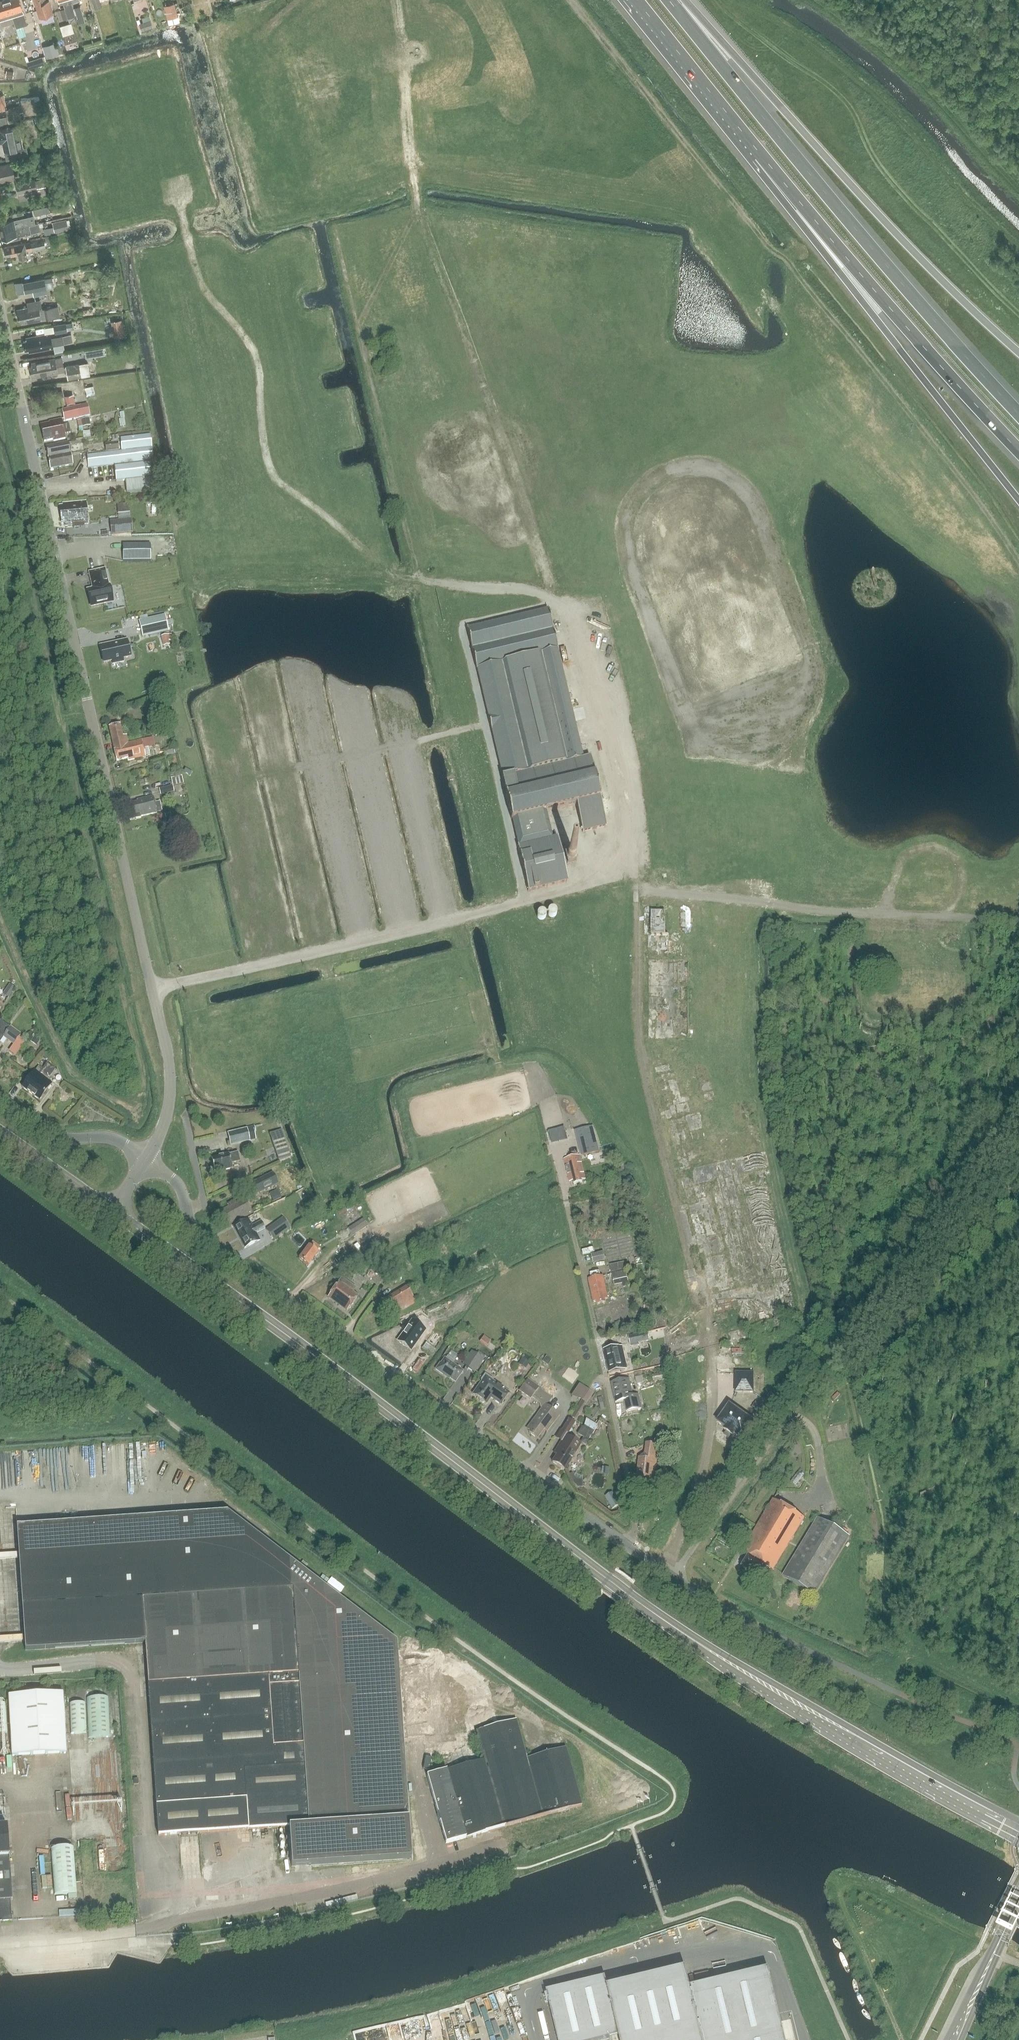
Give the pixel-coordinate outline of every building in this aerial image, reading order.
[(0,1),(0,21),(12,18),(6,0),(4,0),(0,1)] [(12,18),(12,17),(18,15),(24,14),(23,10),(21,6),(19,0),(6,0),(12,18)] [(36,6),(38,13),(40,18),(53,13),(52,9),(49,0),(45,1),(45,0),(34,0),(36,6)] [(58,3),(62,1),(68,19),(76,17),(72,4),(70,0),(57,0),(58,3)] [(102,8),(101,2),(108,0),(91,0),(94,10),(102,8)] [(164,6),(167,19),(178,17),(174,3),(164,6)] [(76,15),(79,24),(85,23),(82,13),(76,15)] [(18,15),(12,17),(16,29),(23,27),(27,25),(24,14),(18,15)] [(150,20),(139,24),(141,31),(153,28),(150,20)] [(6,48),(21,43),(18,33),(2,38),(6,48)] [(74,34),(63,37),(66,49),(67,50),(78,46),(78,45),(74,34)] [(56,49),(44,53),(46,58),(50,57),(58,55),(56,49)] [(28,62),(39,57),(37,51),(25,55),(28,62)] [(42,58),(27,63),(29,69),(44,64),(42,59),(42,58)] [(11,91),(11,82),(0,82),(0,91),(11,91)] [(40,98),(21,101),(23,116),(42,113),(40,98)] [(21,114),(8,117),(10,122),(22,119),(21,114)] [(18,127),(0,131),(0,143),(2,143),(4,152),(23,148),(18,127)] [(0,165),(0,183),(15,179),(11,163),(0,165)] [(15,183),(18,194),(47,188),(44,178),(36,180),(35,178),(15,183)] [(65,203),(49,207),(50,213),(56,212),(56,213),(67,211),(66,209),(65,203)] [(29,226),(27,217),(20,219),(16,220),(0,223),(0,232),(29,226)] [(66,221),(52,224),(55,234),(69,230),(66,221)] [(31,234),(29,226),(0,232),(2,240),(10,238),(10,241),(20,238),(20,236),(31,234)] [(31,250),(45,247),(43,237),(30,240),(30,242),(24,243),(4,247),(5,256),(18,254),(19,259),(27,257),(26,251),(31,249),(31,250)] [(43,280),(22,284),(24,295),(45,290),(45,289),(51,288),(49,279),(43,280)] [(23,325),(53,318),(51,308),(42,309),(41,307),(38,307),(37,301),(27,304),(28,308),(20,309),(21,312),(17,313),(19,322),(22,321),(23,325)] [(121,320),(111,322),(113,330),(123,328),(121,320)] [(67,331),(73,330),(72,323),(66,324),(54,326),(55,333),(67,331)] [(29,353),(53,349),(52,346),(63,344),(62,336),(51,338),(50,334),(26,338),(27,341),(23,342),(25,351),(28,350),(29,353)] [(103,348),(93,350),(94,357),(104,355),(103,348)] [(31,378),(58,373),(65,372),(62,357),(55,358),(31,363),(32,366),(29,366),(31,378)] [(88,363),(65,367),(68,379),(90,375),(88,363)] [(68,408),(76,406),(74,395),(66,397),(68,408)] [(87,405),(62,411),(64,421),(90,416),(87,405)] [(82,420),(81,420),(82,427),(90,426),(89,418),(81,420),(82,420)] [(50,424),(41,426),(44,442),(53,440),(54,441),(65,439),(64,434),(71,433),(69,424),(63,426),(61,420),(49,422),(50,424)] [(122,452),(87,455),(88,469),(114,466),(116,482),(154,478),(152,462),(153,462),(150,435),(120,438),(122,452)] [(48,458),(71,454),(68,443),(46,447),(48,458)] [(107,452),(119,451),(119,443),(106,444),(107,452)] [(73,465),(71,456),(71,454),(48,458),(50,469),(73,465)] [(154,479),(126,482),(126,492),(155,489),(154,479)] [(65,526),(88,524),(85,502),(63,504),(63,507),(60,507),(61,524),(65,524),(65,526)] [(129,504),(117,505),(118,514),(130,513),(129,504)] [(110,522),(111,535),(132,533),(131,520),(110,522)] [(119,538),(119,555),(147,554),(147,538),(119,538)] [(94,590),(88,591),(91,607),(113,602),(109,586),(108,586),(104,570),(90,574),(94,590)] [(583,758),(556,643),(548,609),(467,628),(476,669),(477,669),(502,777),(502,778),(506,796),(511,820),(512,820),(519,847),(517,847),(528,892),(568,882),(559,844),(558,837),(552,838),(546,811),(576,804),(583,832),(606,827),(600,799),(590,757),(583,758)] [(168,631),(165,615),(138,621),(142,636),(168,631)] [(172,634),(161,637),(163,643),(169,641),(173,640),(172,634)] [(131,657),(127,640),(100,646),(103,663),(112,661),(113,665),(123,662),(122,659),(131,657)] [(164,702),(157,704),(159,712),(166,711),(164,702)] [(148,747),(153,746),(151,738),(127,744),(125,736),(123,736),(120,725),(109,727),(116,761),(127,758),(128,761),(146,757),(145,756),(150,755),(148,747)] [(173,748),(163,751),(165,757),(175,754),(173,748)] [(171,780),(173,786),(183,784),(181,777),(171,780)] [(159,789),(161,795),(174,792),(173,786),(159,789)] [(160,802),(155,803),(153,797),(137,800),(137,803),(126,805),(130,821),(141,818),(141,817),(162,812),(160,802)] [(180,837),(185,854),(198,851),(194,834),(180,837)] [(652,913),(652,935),(665,935),(665,913),(652,913)] [(651,960),(651,995),(666,995),(666,960),(651,960)] [(10,984),(6,989),(12,994),(16,989),(10,984)] [(4,1038),(14,1045),(21,1036),(0,1022),(0,1043),(4,1038)] [(34,1037),(30,1042),(36,1046),(40,1041),(34,1037)] [(48,1081),(55,1070),(47,1064),(42,1070),(38,1067),(35,1071),(34,1071),(22,1088),(40,1101),(52,1084),(48,1081)] [(247,1130),(229,1134),(231,1145),(251,1140),(256,1139),(254,1132),(256,1132),(254,1126),(247,1128),(247,1130)] [(550,1130),(552,1142),(568,1139),(566,1127),(550,1130)] [(593,1127),(577,1131),(583,1156),(599,1152),(593,1127)] [(283,1129),(270,1133),(278,1160),(291,1156),(283,1129)] [(231,1164),(240,1162),(238,1153),(229,1155),(228,1154),(222,1156),(222,1157),(212,1159),(215,1173),(232,1169),(231,1164)] [(582,1180),(585,1179),(579,1155),(564,1159),(570,1182),(573,1181),(574,1184),(582,1182),(582,1180)] [(252,1185),(257,1194),(277,1184),(272,1175),(252,1185)] [(628,1177),(625,1179),(628,1186),(632,1184),(634,1183),(631,1176),(628,1177)] [(277,1191),(269,1195),(273,1203),(281,1199),(277,1191)] [(229,1225),(252,1213),(244,1198),(236,1203),(235,1201),(228,1204),(229,1207),(221,1211),(223,1213),(219,1215),(224,1224),(228,1222),(229,1225)] [(264,1229),(260,1222),(252,1226),(248,1219),(233,1227),(245,1249),(260,1241),(256,1233),(264,1229)] [(353,1236),(368,1226),(363,1219),(348,1229),(353,1236)] [(277,1230),(281,1236),(290,1230),(286,1224),(277,1230)] [(377,1239),(361,1248),(365,1255),(380,1246),(377,1239)] [(316,1251),(320,1247),(313,1242),(309,1246),(299,1259),(308,1266),(318,1253),(316,1251)] [(603,1251),(591,1254),(593,1263),(605,1260),(603,1251)] [(627,1261),(609,1265),(614,1285),(622,1283),(623,1287),(628,1286),(625,1270),(629,1269),(627,1261)] [(400,1274),(387,1282),(389,1285),(402,1278),(400,1274)] [(605,1299),(608,1299),(603,1275),(588,1279),(593,1302),(596,1301),(597,1304),(606,1302),(605,1299)] [(356,1289),(342,1279),(328,1297),(346,1311),(357,1296),(353,1293),(356,1289)] [(391,1318),(416,1303),(406,1286),(381,1301),(391,1318)] [(396,1342),(411,1352),(426,1331),(411,1321),(396,1342)] [(647,1332),(628,1336),(630,1347),(639,1345),(639,1343),(649,1341),(647,1332)] [(484,1336),(481,1340),(487,1345),(490,1340),(484,1336)] [(434,1355),(438,1348),(427,1342),(423,1349),(434,1355)] [(609,1373),(627,1369),(622,1347),(604,1351),(609,1373)] [(472,1352),(463,1364),(474,1372),(483,1359),(472,1352)] [(443,1375),(444,1374),(455,1382),(463,1371),(452,1364),(454,1361),(448,1356),(446,1359),(444,1358),(440,1365),(439,1364),(435,1370),(443,1375)] [(522,1358),(517,1364),(525,1369),(529,1362),(527,1361),(529,1359),(524,1356),(523,1358),(522,1358)] [(546,1356),(542,1362),(548,1366),(552,1360),(546,1356)] [(641,1372),(634,1374),(637,1384),(642,1383),(644,1382),(641,1372)] [(652,1375),(653,1382),(665,1379),(664,1373),(652,1375)] [(735,1392),(753,1392),(754,1373),(735,1373),(735,1392)] [(491,1398),(501,1405),(509,1393),(492,1380),(492,1379),(485,1374),(481,1380),(482,1381),(473,1394),(479,1399),(480,1401),(482,1403),(484,1403),(486,1404),(491,1398)] [(538,1389),(539,1388),(528,1380),(519,1391),(530,1399),(533,1396),(540,1402),(542,1400),(547,1404),(551,1398),(538,1389)] [(629,1380),(611,1384),(614,1396),(618,1395),(619,1400),(615,1400),(615,1403),(624,1401),(626,1412),(641,1409),(638,1395),(633,1396),(629,1380)] [(571,1417),(575,1420),(579,1414),(578,1414),(585,1403),(586,1404),(593,1393),(588,1390),(571,1417)] [(837,1392),(831,1398),(834,1401),(840,1395),(837,1392)] [(725,1413),(718,1422),(720,1424),(726,1428),(725,1430),(733,1436),(734,1434),(743,1440),(744,1441),(755,1426),(770,1405),(765,1401),(750,1420),(730,1406),(725,1413)] [(547,1431),(559,1415),(545,1404),(527,1429),(530,1431),(529,1433),(537,1439),(544,1429),(547,1431)] [(568,1434),(575,1422),(569,1419),(562,1430),(568,1434)] [(585,1445),(597,1426),(585,1419),(583,1427),(579,1433),(584,1436),(584,1437),(583,1437),(580,1442),(585,1445)] [(565,1470),(581,1444),(565,1435),(554,1453),(557,1455),(552,1462),(565,1470)] [(137,1443),(137,1468),(152,1468),(152,1442),(137,1443)] [(653,1488),(659,1445),(646,1443),(645,1453),(639,1458),(636,1479),(640,1483),(639,1496),(640,1496),(640,1497),(649,1498),(650,1496),(652,1496),(653,1488)] [(97,1446),(90,1446),(90,1463),(98,1462),(97,1446)] [(48,1449),(21,1449),(22,1488),(37,1488),(37,1480),(49,1480),(48,1449)] [(572,1474),(569,1476),(572,1483),(576,1487),(582,1488),(582,1482),(576,1481),(572,1474)] [(774,1499),(769,1506),(746,1545),(749,1547),(745,1552),(750,1555),(742,1567),(750,1572),(749,1574),(758,1579),(767,1566),(773,1569),(804,1517),(774,1499)] [(143,1598),(293,1588),(323,1586),(320,1584),(227,1512),(139,1518),(143,1598)] [(814,1595),(849,1536),(818,1517),(783,1577),(814,1595)] [(143,1598),(139,1518),(17,1526),(25,1651),(145,1642),(145,1636),(146,1636),(143,1598)] [(298,1674),(309,1826),(288,1828),(291,1867),(411,1858),(408,1819),(409,1819),(397,1642),(323,1586),(293,1588),(293,1597),(298,1674)] [(146,1636),(159,1836),(165,1836),(288,1828),(309,1826),(298,1674),(293,1597),(293,1588),(143,1598),(146,1636)] [(427,1674),(399,1676),(403,1741),(431,1739),(427,1674)] [(11,1756),(66,1753),(63,1693),(8,1696),(11,1756)] [(108,1697),(86,1698),(88,1738),(110,1737),(108,1697)] [(71,1734),(86,1734),(85,1703),(70,1704),(71,1734)] [(483,1761),(426,1775),(446,1844),(504,1827),(583,1805),(567,1747),(527,1758),(516,1719),(475,1731),(483,1761)] [(10,1921),(9,1901),(12,1901),(6,1827),(0,1827),(0,1922),(10,1921)] [(77,1899),(73,1847),(51,1849),(55,1897),(68,1896),(69,1900),(77,1899)] [(1010,1883),(1008,1882),(1008,1883),(1007,1884),(1007,1885),(1018,1891),(1018,1888),(1010,1883)] [(112,1902),(124,1901),(124,1885),(111,1886),(112,1902)] [(995,1908),(995,1909),(996,1909),(1000,1912),(997,1918),(1018,1929),(1018,1918),(997,1907),(996,1907),(995,1907),(995,1908)] [(690,1988),(685,1968),(608,1987),(605,1977),(547,1991),(558,2039),(602,2039),(619,2036),(620,2039),(785,2039),(768,1969),(690,1988)]
